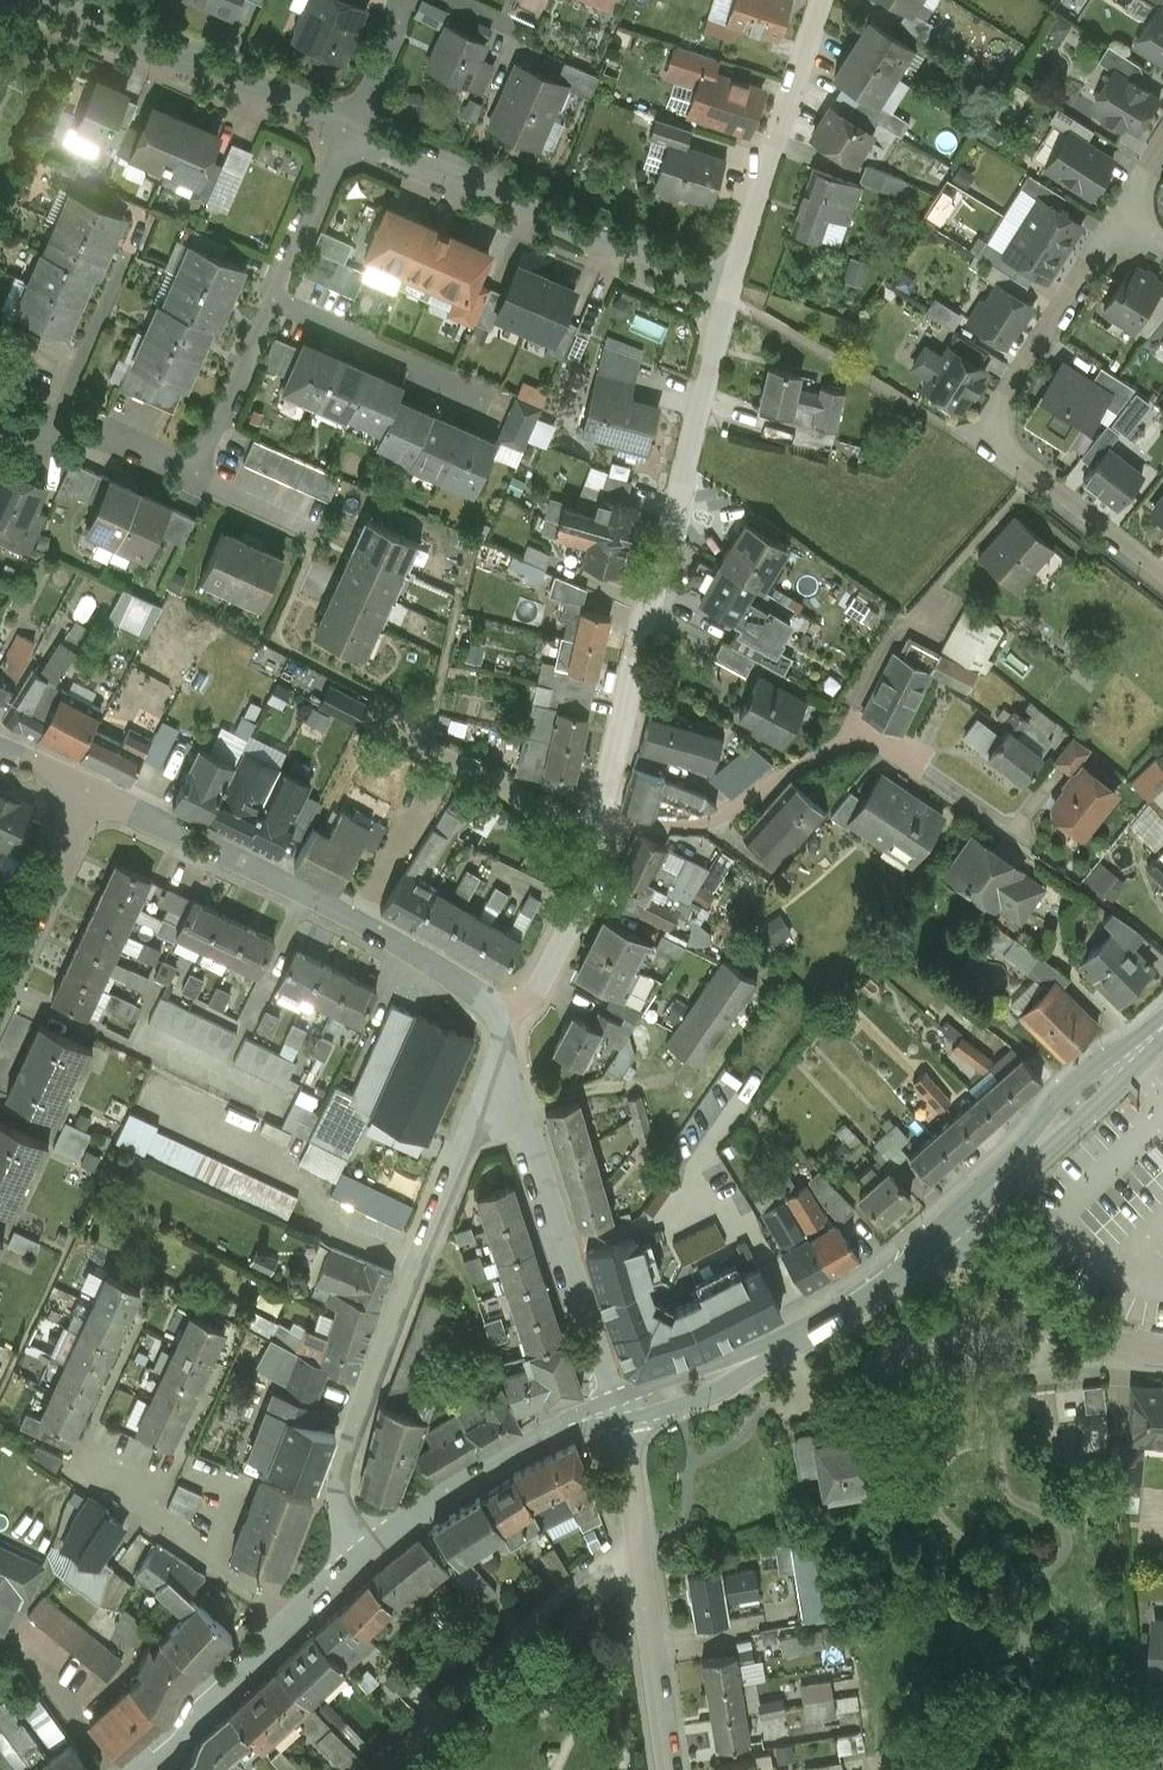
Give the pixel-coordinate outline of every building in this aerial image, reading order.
[(232,15),(238,0),(197,0),(232,15)] [(295,41),(310,47),(309,48),(312,55),(319,59),(326,56),(327,54),(340,60),(363,7),(346,0),(313,0),(295,41)] [(414,15),(438,27),(446,10),(424,0),(421,0),(414,15)] [(702,30),(731,40),(735,26),(725,23),(733,0),(712,0),(702,30)] [(725,23),(735,26),(778,40),(779,38),(778,37),(790,0),(733,0),(725,23)] [(907,15),(908,16),(912,10),(919,0),(884,0),(907,15)] [(1160,8),(1160,7),(1162,9),(1162,0),(1147,0),(1160,8)] [(1160,7),(1160,8),(1137,44),(1162,61),(1162,9),(1160,7)] [(934,25),(912,10),(908,16),(907,15),(902,23),(906,25),(925,38),(934,25)] [(898,38),(871,21),(853,48),(892,73),(908,47),(909,45),(898,38)] [(485,42),(446,25),(428,67),(466,84),(478,57),(485,42)] [(925,38),(906,25),(898,38),(909,45),(908,47),(923,56),(932,42),(925,38)] [(718,60),(673,45),(662,77),(697,89),(703,70),(714,73),(718,60)] [(892,73),(853,48),(835,76),(863,93),(874,101),(874,100),(892,73)] [(492,63),(478,57),(466,84),(480,91),(492,63)] [(598,76),(565,62),(556,81),(570,87),(569,89),(589,97),(598,76)] [(556,81),(517,64),(491,122),(516,133),(515,136),(537,146),(554,106),(560,108),(569,89),(570,87),(556,81)] [(714,73),(703,70),(697,89),(689,113),(747,132),(748,130),(747,130),(760,91),(761,91),(762,89),(714,73)] [(1132,81),(1115,71),(1095,102),(1111,113),(1109,117),(1124,126),(1126,122),(1139,131),(1160,99),(1147,90),(1148,88),(1133,79),(1132,81)] [(125,94),(96,82),(75,129),(105,141),(113,123),(124,97),(125,94)] [(909,122),(874,100),(874,101),(863,93),(855,106),(878,121),(901,135),(909,122)] [(138,103),(124,97),(113,123),(126,129),(128,124),(138,103)] [(855,106),(853,105),(846,117),(871,133),(878,121),(855,106)] [(177,118),(153,107),(143,130),(133,153),(134,154),(149,160),(146,165),(146,167),(146,168),(147,170),(148,171),(149,172),(161,177),(186,120),(177,116),(177,118)] [(1093,130),(1057,107),(1049,120),(1068,132),(1068,131),(1086,142),(1093,130)] [(846,117),(830,108),(813,136),(853,162),(871,133),(846,117)] [(690,128),(656,117),(650,136),(668,142),(668,141),(684,147),(690,128)] [(195,124),(186,120),(161,177),(173,183),(176,182),(178,181),(179,180),(182,174),(196,180),(198,181),(208,157),(218,135),(194,125),(195,124)] [(143,130),(128,124),(126,129),(122,139),(116,151),(132,158),(134,154),(133,153),(143,130)] [(1086,142),(1068,131),(1068,132),(1046,167),(1090,195),(1113,159),(1086,142)] [(684,147),(668,141),(668,142),(654,184),(710,203),(724,160),(684,147)] [(208,157),(198,181),(196,180),(189,196),(205,203),(223,163),(208,157)] [(903,179),(867,165),(861,181),(897,194),(903,179)] [(813,168),(790,230),(819,241),(828,216),(842,178),(813,168)] [(1064,196),(1028,174),(1020,187),(1039,198),(1039,197),(1057,208),(1064,196)] [(861,185),(842,178),(828,216),(847,223),(861,185)] [(122,213),(78,193),(64,224),(109,244),(122,213)] [(1057,208),(1039,197),(1039,198),(1022,225),(1063,252),(1081,224),(1057,208)] [(423,223),(391,209),(384,212),(379,224),(379,225),(375,226),(376,231),(365,255),(401,271),(402,272),(403,271),(423,223)] [(454,237),(423,223),(403,271),(433,285),(454,237)] [(109,244),(64,224),(51,254),(91,272),(96,273),(109,244)] [(1063,252),(1022,225),(1004,252),(1004,253),(1021,264),(1045,280),(1063,252)] [(353,244),(321,230),(313,248),(340,260),(344,262),(353,244)] [(474,246),(454,237),(433,285),(451,292),(447,310),(459,315),(465,299),(467,300),(475,282),(482,266),(483,266),(489,253),(488,251),(475,245),(474,245),(474,246)] [(1004,252),(986,241),(978,254),(991,262),(1013,276),(1021,264),(1004,253),(1004,252)] [(242,265),(192,243),(179,273),(229,295),(242,265)] [(326,254),(313,248),(302,274),(315,280),(326,254)] [(51,254),(47,252),(34,282),(78,302),(91,272),(51,254)] [(326,254),(315,280),(328,286),(340,260),(326,254)] [(340,260),(328,286),(341,292),(352,265),(344,262),(340,260)] [(866,268),(849,262),(843,279),(860,285),(866,268)] [(1013,276),(991,262),(982,275),(997,285),(998,283),(1019,297),(1027,285),(1013,276)] [(366,271),(352,265),(341,292),(354,297),(366,271)] [(505,294),(496,315),(497,316),(524,327),(546,277),(518,265),(505,294)] [(1126,273),(1103,309),(1135,329),(1136,328),(1159,291),(1162,285),(1162,282),(1139,267),(1133,277),(1126,273)] [(229,295),(179,273),(178,275),(184,277),(172,305),(166,302),(165,304),(211,324),(215,326),(229,295)] [(574,289),(546,277),(524,327),(551,339),(553,340),(562,319),(574,289)] [(34,282),(30,281),(21,302),(18,311),(24,313),(24,314),(65,332),(78,302),(34,282)] [(467,300),(465,299),(459,315),(458,316),(474,323),(475,322),(490,288),(475,282),(467,300)] [(1019,297),(998,283),(997,285),(988,300),(980,301),(968,321),(1005,344),(1030,304),(1019,297)] [(490,288),(475,322),(491,329),(497,316),(496,315),(505,294),(490,287),(490,288)] [(1136,328),(1149,335),(1162,317),(1162,294),(1159,291),(1136,328)] [(588,302),(575,332),(577,333),(588,338),(601,307),(588,302)] [(211,324),(165,304),(152,334),(198,354),(211,324)] [(1143,343),(1154,351),(1162,340),(1162,317),(1149,335),(1143,343)] [(562,319),(553,340),(551,339),(545,353),(562,360),(577,325),(562,319)] [(40,337),(15,327),(10,340),(35,350),(40,337)] [(988,351),(956,330),(946,346),(948,347),(949,346),(979,365),(988,351)] [(152,334),(148,332),(135,363),(144,367),(157,372),(170,378),(185,384),(198,354),(152,334)] [(577,333),(567,355),(578,360),(588,338),(577,333)] [(288,345),(274,339),(262,366),(276,372),(288,345)] [(35,350),(10,340),(4,354),(29,364),(35,350)] [(300,350),(288,377),(284,379),(279,390),(290,395),(294,393),(316,403),(336,357),(303,343),(300,350)] [(288,345),(276,372),(288,377),(300,350),(288,345)] [(638,353),(602,345),(596,371),(597,371),(624,378),(621,393),(620,397),(628,399),(638,353)] [(979,365),(949,346),(948,347),(942,356),(926,346),(913,366),(929,377),(923,387),(959,410),(972,391),(974,393),(983,380),(980,378),(985,370),(979,365)] [(4,354),(0,364),(0,367),(23,377),(29,364),(4,354)] [(367,370),(336,357),(316,403),(347,416),(348,413),(367,370)] [(135,363),(130,361),(118,387),(132,394),(144,367),(135,363)] [(1062,364),(1044,395),(1043,395),(1029,419),(1030,420),(1029,423),(1064,445),(1081,418),(1088,423),(1101,402),(1107,392),(1090,381),(1062,364)] [(799,374),(769,366),(760,405),(797,415),(799,406),(792,405),(796,387),(799,374)] [(1134,387),(1100,366),(1090,381),(1107,392),(1101,402),(1115,412),(1134,387)] [(18,390),(23,377),(0,367),(0,382),(18,390)] [(157,372),(144,367),(132,394),(145,399),(157,372)] [(402,386),(367,370),(348,413),(383,428),(396,399),(402,386)] [(624,378),(597,371),(593,387),(621,393),(624,378)] [(170,378),(157,372),(145,399),(158,405),(170,378)] [(185,384),(170,378),(158,405),(173,412),(185,384)] [(821,386),(819,393),(796,387),(792,405),(799,406),(815,410),(811,424),(834,429),(843,391),(821,386)] [(621,393),(593,387),(583,430),(620,439),(617,452),(645,459),(650,437),(652,437),(653,433),(651,433),(658,406),(628,399),(620,397),(621,393)] [(542,405),(516,394),(507,416),(532,427),(537,417),(542,405)] [(431,414),(396,399),(383,428),(377,441),(412,457),(431,414)] [(461,427),(431,414),(412,457),(410,461),(440,475),(461,427)] [(532,427),(507,416),(500,430),(513,436),(509,445),(522,451),(528,439),(532,427)] [(553,424),(537,417),(532,427),(528,439),(544,445),(553,424)] [(1107,423),(1081,456),(1093,465),(1107,447),(1119,432),(1107,423)] [(474,433),(461,427),(440,475),(456,482),(462,480),(475,485),(489,453),(493,451),(498,440),(479,432),(474,433)] [(254,439),(243,463),(255,468),(266,444),(254,439)] [(266,444),(255,468),(268,474),(278,450),(266,444)] [(1142,474),(1107,447),(1093,465),(1083,479),(1117,506),(1142,474)] [(278,450),(268,474),(280,479),(290,455),(278,450)] [(290,455),(280,479),(292,484),(303,461),(290,455)] [(71,461),(56,493),(71,496),(84,466),(71,461)] [(303,461),(292,484),(304,490),(315,466),(303,461)] [(84,466),(71,496),(85,498),(97,472),(84,466)] [(315,466),(304,490),(316,495),(327,471),(315,466)] [(4,469),(0,478),(0,525),(17,532),(19,533),(31,506),(40,487),(42,488),(42,486),(4,469)] [(327,471),(316,495),(329,501),(339,477),(327,471)] [(97,472),(85,498),(99,505),(111,479),(97,472)] [(631,481),(607,474),(602,488),(627,495),(631,481)] [(139,492),(111,479),(99,505),(92,521),(89,520),(84,530),(99,537),(101,534),(116,542),(139,492)] [(167,504),(139,492),(116,542),(144,554),(155,530),(167,504)] [(638,508),(600,497),(595,515),(596,515),(591,531),(629,542),(638,508)] [(563,506),(551,502),(546,519),(559,523),(559,522),(563,506)] [(195,517),(167,504),(155,530),(183,543),(195,517)] [(47,513),(31,506),(19,533),(17,532),(11,544),(29,552),(47,513)] [(595,515),(563,506),(559,522),(591,531),(596,515),(595,515)] [(781,528),(756,512),(748,523),(774,540),(781,528)] [(1013,515),(978,554),(1016,588),(1051,548),(1013,515)] [(412,540),(367,519),(354,547),(399,568),(412,540)] [(559,523),(546,519),(542,533),(555,537),(559,523)] [(591,531),(559,522),(559,523),(555,537),(587,546),(591,531)] [(748,523),(746,522),(732,545),(730,544),(719,562),(722,564),(755,584),(761,587),(786,548),(774,540),(748,523)] [(629,542),(591,531),(587,546),(582,564),(619,575),(629,542)] [(251,545),(222,533),(203,577),(231,589),(251,545)] [(279,557),(251,545),(231,589),(259,602),(279,557)] [(551,554),(528,545),(523,558),(545,568),(551,554)] [(399,568),(354,547),(341,575),(386,596),(399,568)] [(755,584),(722,564),(719,570),(701,559),(687,582),(705,593),(701,600),(757,633),(760,627),(778,638),(788,621),(768,609),(765,614),(744,602),(755,584)] [(586,588),(555,574),(549,594),(564,598),(559,618),(567,619),(563,636),(574,639),(580,609),(582,609),(583,602),(586,588)] [(386,596),(341,575),(328,603),(373,624),(386,596)] [(162,606),(123,588),(107,618),(146,635),(162,606)] [(373,624),(328,603),(315,631),(361,652),(373,624)] [(1004,629),(962,607),(939,653),(978,672),(1004,629)] [(582,609),(580,609),(574,639),(603,645),(610,615),(582,609)] [(792,658),(738,629),(730,645),(755,658),(784,674),(792,658)] [(17,633),(0,665),(0,666),(4,668),(1,675),(15,682),(27,660),(24,658),(33,641),(23,635),(24,632),(19,630),(18,633),(17,633)] [(81,640),(69,632),(62,641),(75,650),(77,647),(81,640)] [(939,653),(909,638),(901,655),(931,670),(968,689),(978,672),(939,653)] [(603,645),(574,639),(567,669),(596,675),(603,645)] [(61,640),(44,666),(39,664),(34,670),(47,679),(55,683),(71,658),(76,650),(75,650),(62,641),(61,640)] [(730,645),(723,641),(713,658),(745,675),(755,658),(730,645)] [(88,652),(77,647),(75,650),(76,650),(71,658),(82,664),(88,652)] [(880,682),(916,699),(931,670),(901,655),(895,652),(880,682)] [(567,669),(542,663),(537,684),(591,696),(596,675),(567,669)] [(32,669),(2,717),(38,736),(46,721),(42,718),(44,714),(32,706),(45,678),(34,670),(32,669)] [(15,682),(1,675),(0,675),(0,708),(15,682)] [(804,701),(759,677),(739,714),(757,724),(755,728),(783,743),(797,716),(804,701)] [(74,694),(46,680),(47,679),(45,678),(32,706),(44,714),(42,718),(46,721),(38,736),(75,755),(100,708),(85,700),(87,695),(76,690),(74,694)] [(916,699),(880,682),(864,714),(900,731),(916,699)] [(122,683),(103,719),(116,726),(136,691),(122,683)] [(591,696),(537,684),(532,705),(534,706),(558,711),(586,717),(591,696)] [(366,706),(328,686),(319,703),(358,723),(366,706)] [(313,706),(306,720),(322,728),(329,714),(313,706)] [(558,711),(534,706),(527,734),(552,740),(558,711)] [(687,718),(651,707),(638,750),(674,760),(687,718)] [(1056,723),(1036,707),(1026,720),(1046,736),(1056,723)] [(1026,720),(1014,710),(1002,726),(1007,730),(987,754),(1006,769),(1005,771),(1018,781),(1019,779),(1021,781),(1029,770),(1031,771),(1033,767),(1032,766),(1041,755),(1040,755),(1051,740),(1046,736),(1026,720)] [(586,717),(558,711),(552,740),(580,746),(586,717)] [(245,715),(236,732),(247,737),(256,720),(245,715)] [(723,729),(687,718),(674,760),(711,771),(723,729)] [(123,743),(94,729),(79,756),(129,781),(143,757),(152,739),(130,729),(123,743)] [(174,741),(155,732),(152,739),(143,757),(161,766),(174,741)] [(247,737),(236,732),(226,751),(238,757),(247,737)] [(552,740),(527,734),(519,771),(543,776),(545,771),(552,740)] [(1088,749),(1073,738),(1055,760),(1070,772),(1088,749)] [(580,746),(552,740),(545,771),(573,777),(580,746)] [(749,744),(708,778),(730,796),(772,762),(749,744)] [(203,746),(194,764),(192,764),(172,803),(206,820),(219,794),(235,762),(203,746)] [(244,752),(222,796),(219,794),(206,820),(247,839),(265,803),(262,801),(278,769),(244,752)] [(1160,755),(1151,765),(1162,777),(1162,758),(1160,755)] [(1151,765),(1132,784),(1150,803),(1162,790),(1162,777),(1151,765)] [(663,778),(634,767),(622,806),(651,817),(658,796),(697,814),(706,797),(663,778)] [(1114,792),(1083,767),(1053,804),(1054,812),(1067,823),(1075,822),(1085,829),(1114,792)] [(309,784),(278,769),(262,801),(265,803),(247,839),(246,840),(275,854),(286,831),(305,794),(309,784)] [(573,777),(545,771),(543,776),(542,784),(570,791),(573,777)] [(943,816),(915,797),(914,799),(899,788),(900,786),(882,774),(864,800),(849,821),(852,823),(885,846),(888,840),(913,857),(909,862),(911,863),(943,816)] [(824,811),(791,781),(767,808),(800,838),(824,811)] [(477,799),(459,788),(446,809),(464,820),(477,799)] [(851,790),(832,817),(849,828),(852,823),(849,821),(864,800),(851,790)] [(6,793),(0,805),(0,844),(11,849),(12,849),(28,815),(33,805),(6,793)] [(305,794),(286,831),(300,838),(318,801),(305,794)] [(499,812),(477,799),(464,820),(486,833),(499,812)] [(1147,803),(1128,826),(1139,835),(1158,812),(1147,803)] [(341,812),(329,834),(314,826),(294,863),(338,886),(361,845),(370,828),(368,826),(372,817),(357,808),(351,818),(341,812)] [(800,838),(767,808),(743,835),(776,864),(800,838)] [(28,815),(12,849),(11,849),(9,853),(23,860),(41,821),(28,815)] [(387,827),(374,820),(370,828),(361,845),(374,851),(387,827)] [(433,829),(405,872),(419,880),(446,838),(433,829)] [(686,859),(637,833),(615,877),(634,886),(639,877),(653,884),(669,892),(686,859)] [(1019,869),(973,836),(947,873),(963,885),(966,888),(967,887),(1017,923),(1025,911),(1002,894),(1018,871),(1019,869)] [(686,859),(669,892),(688,901),(707,869),(686,859)] [(150,879),(115,862),(102,890),(137,906),(138,906),(150,879)] [(467,871),(451,898),(463,905),(478,878),(467,871)] [(1041,888),(1018,871),(1002,894),(1025,911),(1041,888)] [(1111,886),(1093,871),(1083,883),(1100,898),(1111,886)] [(405,872),(382,910),(412,927),(413,925),(436,890),(419,880),(405,872)] [(704,903),(719,879),(709,872),(694,897),(704,903)] [(653,884),(639,877),(634,886),(615,877),(605,897),(668,929),(679,907),(648,892),(653,884)] [(495,887),(479,915),(491,922),(507,894),(495,887)] [(137,906),(102,890),(90,916),(125,933),(137,906)] [(451,898),(436,890),(413,925),(442,942),(463,905),(451,898)] [(192,900),(176,892),(169,905),(170,906),(186,913),(192,900)] [(530,893),(508,931),(521,939),(541,899),(530,893)] [(176,935),(204,948),(221,913),(192,900),(186,913),(179,926),(176,935)] [(479,915),(463,905),(442,942),(471,958),(491,922),(479,915)] [(186,913),(170,906),(164,918),(179,926),(186,913)] [(247,925),(221,913),(204,948),(231,961),(247,925)] [(1131,927),(1111,913),(1103,921),(1112,931),(1113,931),(1130,948),(1142,935),(1131,927)] [(125,933),(90,916),(77,943),(113,960),(125,933)] [(164,918),(163,918),(156,932),(173,940),(176,935),(179,926),(164,918)] [(647,942),(604,920),(591,945),(634,968),(647,942)] [(508,931),(491,922),(471,958),(500,975),(521,939),(508,931)] [(275,939),(247,925),(231,961),(258,974),(275,939)] [(1130,948),(1113,931),(1112,931),(1080,963),(1081,964),(1082,964),(1120,1003),(1122,1001),(1121,1001),(1150,973),(1151,973),(1152,971),(1146,965),(1148,963),(1146,961),(1144,963),(1130,948)] [(686,947),(662,934),(655,947),(678,959),(686,947)] [(1032,950),(1016,939),(1005,954),(1018,964),(1032,950)] [(161,949),(143,941),(137,955),(154,963),(161,949)] [(113,960),(77,943),(65,970),(100,987),(113,960)] [(634,968),(591,945),(578,971),(622,993),(634,968)] [(1069,977),(1032,950),(1018,964),(1050,986),(1055,982),(1060,987),(1069,977)] [(323,964),(296,951),(279,985),(306,998),(323,964)] [(724,959),(666,1044),(699,1066),(757,982),(724,959)] [(177,966),(163,960),(155,977),(168,983),(177,966)] [(349,977),(323,964),(306,998),(332,1011),(349,977)] [(148,976),(131,968),(125,982),(142,990),(148,976)] [(100,987),(65,970),(52,998),(87,1014),(100,987)] [(643,1002),(653,976),(639,971),(629,997),(643,1002)] [(204,980),(189,973),(180,991),(195,998),(204,980)] [(375,990),(349,977),(332,1011),(359,1024),(375,990)] [(1060,987),(1055,982),(1050,986),(1022,1014),(1064,1058),(1066,1056),(1066,1055),(1095,1027),(1095,1028),(1097,1026),(1060,987)] [(231,993),(216,986),(207,1004),(222,1011),(231,993)] [(136,1003),(112,992),(105,1006),(129,1017),(130,1016),(135,1019),(141,1006),(135,1004),(136,1003)] [(237,1033),(161,996),(148,1021),(224,1058),(237,1033)] [(644,1010),(617,998),(611,1009),(635,1024),(644,1010)] [(392,1004),(352,1092),(353,1106),(348,1114),(355,1117),(353,1121),(364,1126),(370,1113),(370,1114),(414,1015),(392,1004)] [(280,1017),(265,1010),(256,1028),(271,1035),(280,1017)] [(370,1114),(370,1115),(427,1141),(473,1038),(415,1012),(414,1015),(370,1114)] [(592,1027),(573,1016),(554,1049),(582,1065),(599,1036),(610,1042),(620,1025),(600,1014),(592,1027)] [(307,1030),(292,1023),(283,1041),(298,1048),(307,1030)] [(91,1049),(39,1025),(7,1095),(59,1119),(60,1116),(55,1113),(83,1050),(89,1053),(91,1049)] [(629,1034),(605,1069),(620,1079),(635,1056),(629,1034)] [(976,1047),(961,1035),(952,1047),(967,1059),(976,1047)] [(333,1044),(318,1036),(310,1055),(325,1062),(333,1044)] [(296,1062),(245,1037),(233,1063),(284,1088),(296,1062)] [(992,1059),(976,1047),(967,1059),(983,1071),(992,1059)] [(1021,1058),(999,1078),(1018,1099),(1040,1081),(1021,1058)] [(950,1100),(924,1071),(918,1076),(944,1105),(950,1100)] [(944,1105),(918,1076),(913,1080),(939,1110),(944,1105)] [(1018,1099),(999,1078),(976,1097),(996,1119),(1018,1099)] [(639,1094),(628,1097),(633,1116),(645,1112),(639,1094)] [(996,1119),(976,1097),(954,1117),(974,1139),(996,1119)] [(320,1114),(294,1101),(282,1126),(307,1139),(320,1114)] [(577,1101),(545,1111),(557,1150),(588,1140),(577,1101)] [(348,1114),(326,1104),(309,1138),(338,1153),(353,1121),(355,1117),(348,1114)] [(158,1124),(129,1111),(116,1140),(144,1154),(156,1130),(158,1124)] [(645,1112),(633,1116),(640,1138),(651,1134),(645,1112)] [(954,1117),(932,1136),(952,1158),(974,1139),(954,1117)] [(90,1133),(65,1121),(58,1134),(84,1146),(90,1133)] [(353,1121),(338,1153),(348,1158),(364,1126),(353,1121)] [(0,1122),(0,1207),(15,1214),(17,1210),(11,1207),(40,1145),(46,1148),(48,1144),(0,1122)] [(909,1140),(895,1125),(886,1132),(900,1148),(909,1140)] [(298,1197),(156,1130),(145,1152),(287,1219),(298,1197)] [(84,1146),(58,1134),(52,1148),(77,1159),(84,1146)] [(651,1134),(640,1138),(645,1156),(657,1153),(651,1134)] [(932,1136),(908,1157),(928,1179),(952,1158),(932,1136)] [(347,1159),(311,1140),(299,1163),(335,1182),(347,1159)] [(588,1140),(557,1150),(568,1188),(600,1178),(588,1140)] [(881,1175),(871,1163),(856,1176),(866,1188),(858,1195),(881,1221),(909,1195),(887,1170),(881,1175)] [(600,1178),(568,1188),(579,1227),(611,1217),(600,1178)] [(847,1200),(831,1183),(819,1195),(822,1204),(840,1223),(855,1208),(847,1200)] [(513,1187),(477,1198),(487,1229),(523,1218),(513,1187)] [(836,1225),(817,1235),(812,1226),(820,1222),(806,1201),(791,1209),(831,1274),(857,1259),(836,1225)] [(831,1274),(791,1209),(775,1218),(788,1239),(796,1235),(801,1244),(782,1254),(804,1288),(831,1274)] [(523,1218),(487,1229),(497,1261),(533,1249),(523,1218)] [(717,1222),(672,1239),(681,1262),(726,1245),(717,1222)] [(471,1227),(455,1232),(458,1243),(474,1238),(471,1227)] [(39,1240),(15,1229),(8,1243),(32,1255),(39,1240)] [(392,1271),(331,1247),(312,1295),(327,1303),(332,1290),(342,1294),(378,1308),(392,1271)] [(533,1249),(497,1261),(507,1292),(543,1280),(533,1249)] [(480,1254),(464,1260),(471,1281),(487,1276),(480,1254)] [(120,1280),(107,1274),(93,1304),(126,1319),(140,1290),(126,1283),(120,1280)] [(759,1276),(688,1311),(703,1351),(778,1313),(759,1276)] [(543,1280),(507,1292),(517,1323),(554,1311),(543,1280)] [(342,1294),(332,1290),(327,1303),(337,1308),(342,1294)] [(681,1292),(659,1318),(659,1319),(661,1318),(666,1330),(659,1332),(663,1343),(670,1362),(703,1351),(688,1311),(681,1292)] [(452,1303),(426,1293),(413,1326),(440,1336),(452,1303)] [(378,1308),(342,1294),(337,1308),(336,1313),(372,1324),(378,1308)] [(126,1319),(93,1304),(80,1332),(113,1347),(126,1319)] [(554,1311),(517,1323),(527,1353),(563,1341),(554,1311)] [(204,1320),(190,1313),(177,1343),(210,1358),(223,1329),(209,1322),(210,1321),(204,1318),(204,1320)] [(372,1324),(336,1313),(333,1321),(325,1346),(320,1362),(355,1380),(372,1324)] [(500,1317),(484,1322),(491,1344),(507,1338),(500,1317)] [(622,1357),(663,1343),(659,1332),(666,1330),(661,1318),(659,1319),(659,1318),(654,1320),(655,1322),(614,1338),(622,1357)] [(440,1336),(413,1326),(383,1405),(401,1411),(405,1398),(415,1401),(440,1336)] [(113,1347),(80,1332),(67,1361),(99,1376),(113,1347)] [(319,1363),(273,1339),(258,1366),(287,1381),(282,1394),(313,1405),(327,1366),(319,1362),(319,1363)] [(325,1346),(308,1339),(303,1353),(320,1362),(325,1346)] [(500,1362),(499,1362),(505,1378),(498,1380),(500,1387),(508,1401),(512,1400),(515,1411),(545,1401),(545,1402),(581,1391),(565,1341),(563,1341),(527,1353),(500,1362)] [(210,1358),(177,1343),(163,1372),(196,1387),(210,1358)] [(663,1343),(622,1357),(627,1369),(635,1373),(670,1362),(663,1343)] [(496,1351),(482,1355),(492,1382),(498,1380),(505,1378),(499,1362),(500,1362),(496,1351)] [(99,1376),(67,1361),(53,1389),(86,1404),(99,1376)] [(196,1387),(163,1372),(150,1401),(183,1416),(196,1387)] [(1102,1383),(1082,1385),(1085,1410),(1105,1408),(1102,1383)] [(500,1387),(476,1401),(474,1397),(472,1397),(467,1400),(467,1402),(469,1406),(458,1412),(478,1452),(521,1427),(508,1402),(508,1401),(500,1387)] [(1134,1387),(1130,1434),(1135,1439),(1159,1441),(1162,1437),(1162,1389),(1134,1387)] [(86,1404),(53,1389),(40,1417),(26,1411),(20,1425),(40,1434),(46,1422),(72,1434),(86,1404)] [(439,1395),(421,1389),(411,1414),(428,1419),(429,1420),(439,1395)] [(282,1394),(274,1391),(250,1455),(269,1463),(268,1465),(271,1466),(271,1465),(314,1482),(314,1483),(316,1484),(317,1481),(316,1481),(333,1436),(334,1436),(335,1434),(315,1426),(322,1409),(313,1405),(282,1394)] [(183,1416),(150,1401),(137,1430),(170,1445),(183,1416)] [(370,1447),(413,1457),(414,1455),(428,1419),(411,1414),(401,1411),(383,1405),(380,1404),(370,1447)] [(458,1412),(427,1430),(426,1435),(432,1445),(415,1455),(414,1455),(413,1457),(412,1460),(414,1461),(413,1463),(424,1485),(478,1452),(458,1412)] [(72,1434),(46,1422),(40,1434),(66,1447),(72,1434)] [(865,1435),(816,1443),(815,1440),(813,1438),(812,1436),(809,1435),(806,1435),(803,1435),(801,1436),(799,1437),(798,1439),(797,1442),(796,1445),(801,1473),(819,1470),(824,1493),(874,1485),(865,1435)] [(575,1443),(550,1456),(562,1489),(573,1511),(594,1500),(575,1443)] [(1141,1448),(1111,1445),(1115,1489),(1137,1491),(1141,1448)] [(413,1457),(370,1447),(360,1490),(397,1501),(412,1460),(413,1457)] [(550,1456),(513,1475),(527,1500),(542,1526),(573,1511),(562,1489),(550,1456)] [(495,1520),(527,1500),(513,1475),(479,1498),(495,1520)] [(262,1478),(232,1553),(281,1572),(310,1497),(262,1478)] [(166,1506),(192,1516),(202,1492),(176,1481),(166,1506)] [(90,1497),(62,1539),(86,1555),(98,1563),(124,1526),(106,1514),(109,1510),(90,1497)] [(463,1508),(462,1507),(433,1527),(459,1559),(466,1555),(477,1548),(482,1554),(493,1547),(490,1541),(504,1532),(503,1530),(495,1520),(479,1498),(463,1508)] [(527,1500),(495,1520),(503,1530),(504,1532),(510,1542),(538,1524),(540,1527),(542,1526),(527,1500)] [(0,1534),(0,1613),(1,1614),(19,1574),(27,1578),(39,1552),(0,1534)] [(419,1537),(368,1580),(392,1608),(397,1614),(448,1572),(419,1537)] [(819,1538),(787,1544),(800,1622),(831,1616),(819,1538)] [(205,1576),(157,1543),(135,1573),(156,1588),(183,1614),(196,1601),(200,1604),(189,1594),(205,1576)] [(554,1547),(540,1555),(554,1579),(568,1571),(554,1547)] [(497,1591),(466,1555),(459,1559),(448,1566),(480,1602),(497,1591)] [(134,1584),(112,1568),(97,1590),(119,1606),(134,1584)] [(719,1569),(687,1574),(696,1624),(727,1619),(725,1603),(757,1596),(753,1569),(720,1575),(719,1569)] [(368,1580),(341,1608),(362,1628),(367,1632),(372,1627),(378,1633),(388,1624),(382,1617),(392,1608),(368,1580)] [(87,1620),(42,1583),(26,1601),(72,1638),(87,1620)] [(200,1604),(196,1601),(183,1614),(161,1638),(201,1668),(232,1635),(200,1604)] [(135,1616),(124,1607),(115,1619),(148,1643),(155,1636),(160,1638),(161,1638),(134,1618),(135,1616)] [(362,1628),(341,1608),(314,1633),(330,1650),(348,1668),(373,1644),(360,1631),(362,1628)] [(1155,1619),(1153,1671),(1162,1672),(1162,1620),(1155,1619)] [(121,1647),(87,1620),(72,1638),(106,1666),(121,1647)] [(836,1629),(816,1632),(819,1650),(839,1646),(836,1629)] [(816,1632),(782,1638),(785,1655),(819,1650),(816,1632)] [(330,1650),(314,1633),(277,1670),(309,1703),(329,1682),(341,1693),(345,1688),(342,1685),(353,1674),(348,1668),(330,1650)] [(201,1668),(161,1638),(160,1638),(155,1636),(148,1643),(139,1654),(144,1660),(131,1673),(164,1706),(201,1668)] [(734,1654),(702,1659),(707,1689),(741,1683),(738,1664),(753,1661),(751,1648),(733,1651),(734,1654)] [(380,1683),(366,1668),(356,1678),(369,1693),(370,1692),(380,1683)] [(309,1703),(277,1670),(258,1688),(231,1713),(250,1735),(259,1744),(296,1714),(309,1703)] [(131,1673),(91,1709),(90,1708),(89,1710),(121,1745),(164,1706),(131,1673)] [(0,1680),(0,1710),(34,1754),(48,1743),(0,1680)] [(829,1680),(799,1686),(802,1703),(832,1698),(829,1680)] [(1138,1682),(1140,1699),(1142,1699),(1142,1698),(1162,1699),(1162,1683),(1138,1682)] [(380,1683),(370,1692),(394,1717),(404,1707),(380,1683)] [(741,1683),(707,1689),(712,1719),(746,1713),(741,1683)] [(69,1728),(69,1727),(38,1685),(24,1695),(52,1733),(58,1728),(61,1733),(48,1743),(71,1769),(91,1769),(97,1766),(69,1728)] [(832,1698),(802,1703),(806,1722),(835,1716),(832,1698)] [(1142,1698),(1142,1699),(1145,1728),(1161,1729),(1161,1714),(1162,1714),(1162,1699),(1142,1698)] [(758,1703),(760,1717),(786,1713),(783,1699),(758,1703)] [(309,1703),(296,1714),(315,1738),(329,1727),(309,1703)] [(176,1759),(186,1769),(209,1769),(250,1735),(231,1713),(176,1759)] [(746,1713),(712,1719),(716,1747),(750,1742),(746,1713)] [(25,1761),(25,1753),(0,1722),(0,1757),(10,1769),(71,1769),(48,1743),(34,1754),(25,1761)] [(331,1726),(315,1742),(342,1769),(373,1769),(331,1726)] [(855,1736),(835,1739),(838,1754),(857,1751),(855,1736)] [(717,1764),(718,1769),(752,1769),(769,1766),(767,1755),(750,1757),(750,1759),(717,1764)] [(164,1769),(186,1769),(176,1759),(164,1769)]
